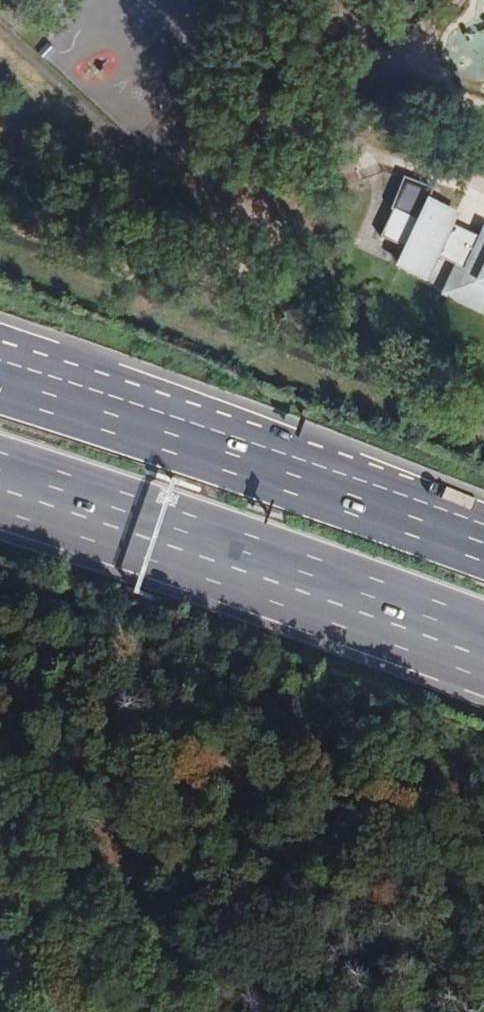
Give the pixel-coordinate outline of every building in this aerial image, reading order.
[(477,226),(453,216),(442,242),(467,252),(477,226)]
